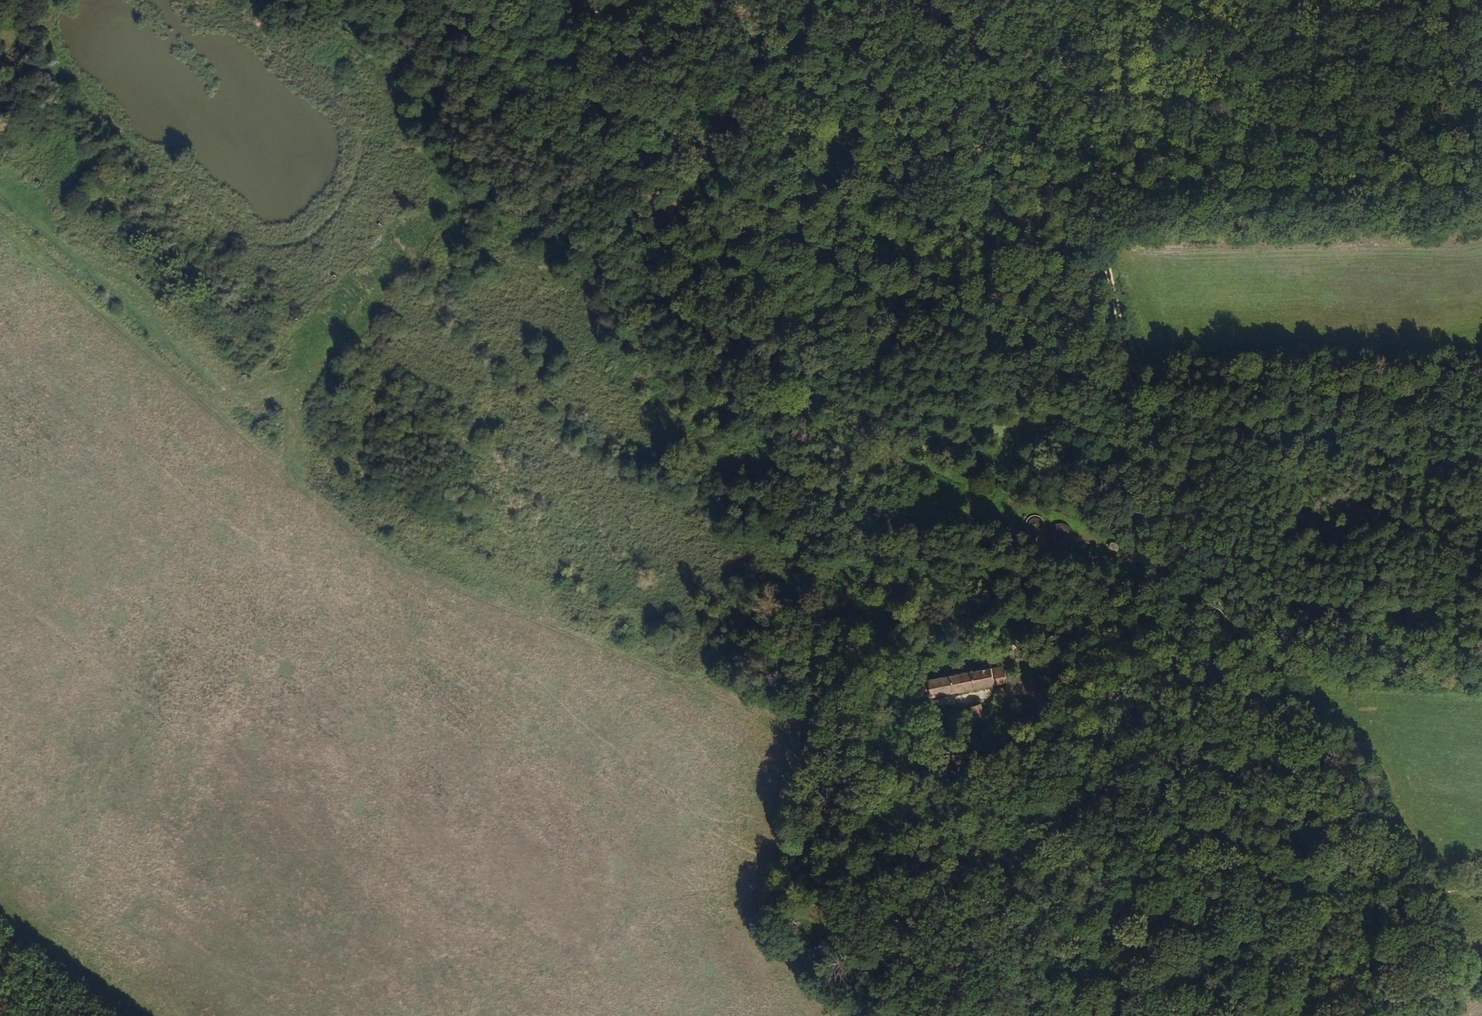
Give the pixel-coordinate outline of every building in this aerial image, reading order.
[(470,87),(480,78),(471,67),(461,76),(470,87)] [(1110,542),(1108,548),(1117,551),(1119,545),(1110,542)] [(953,690),(999,686),(998,672),(952,674),(953,690)] [(969,723),(981,718),(976,705),(964,710),(969,723)]
